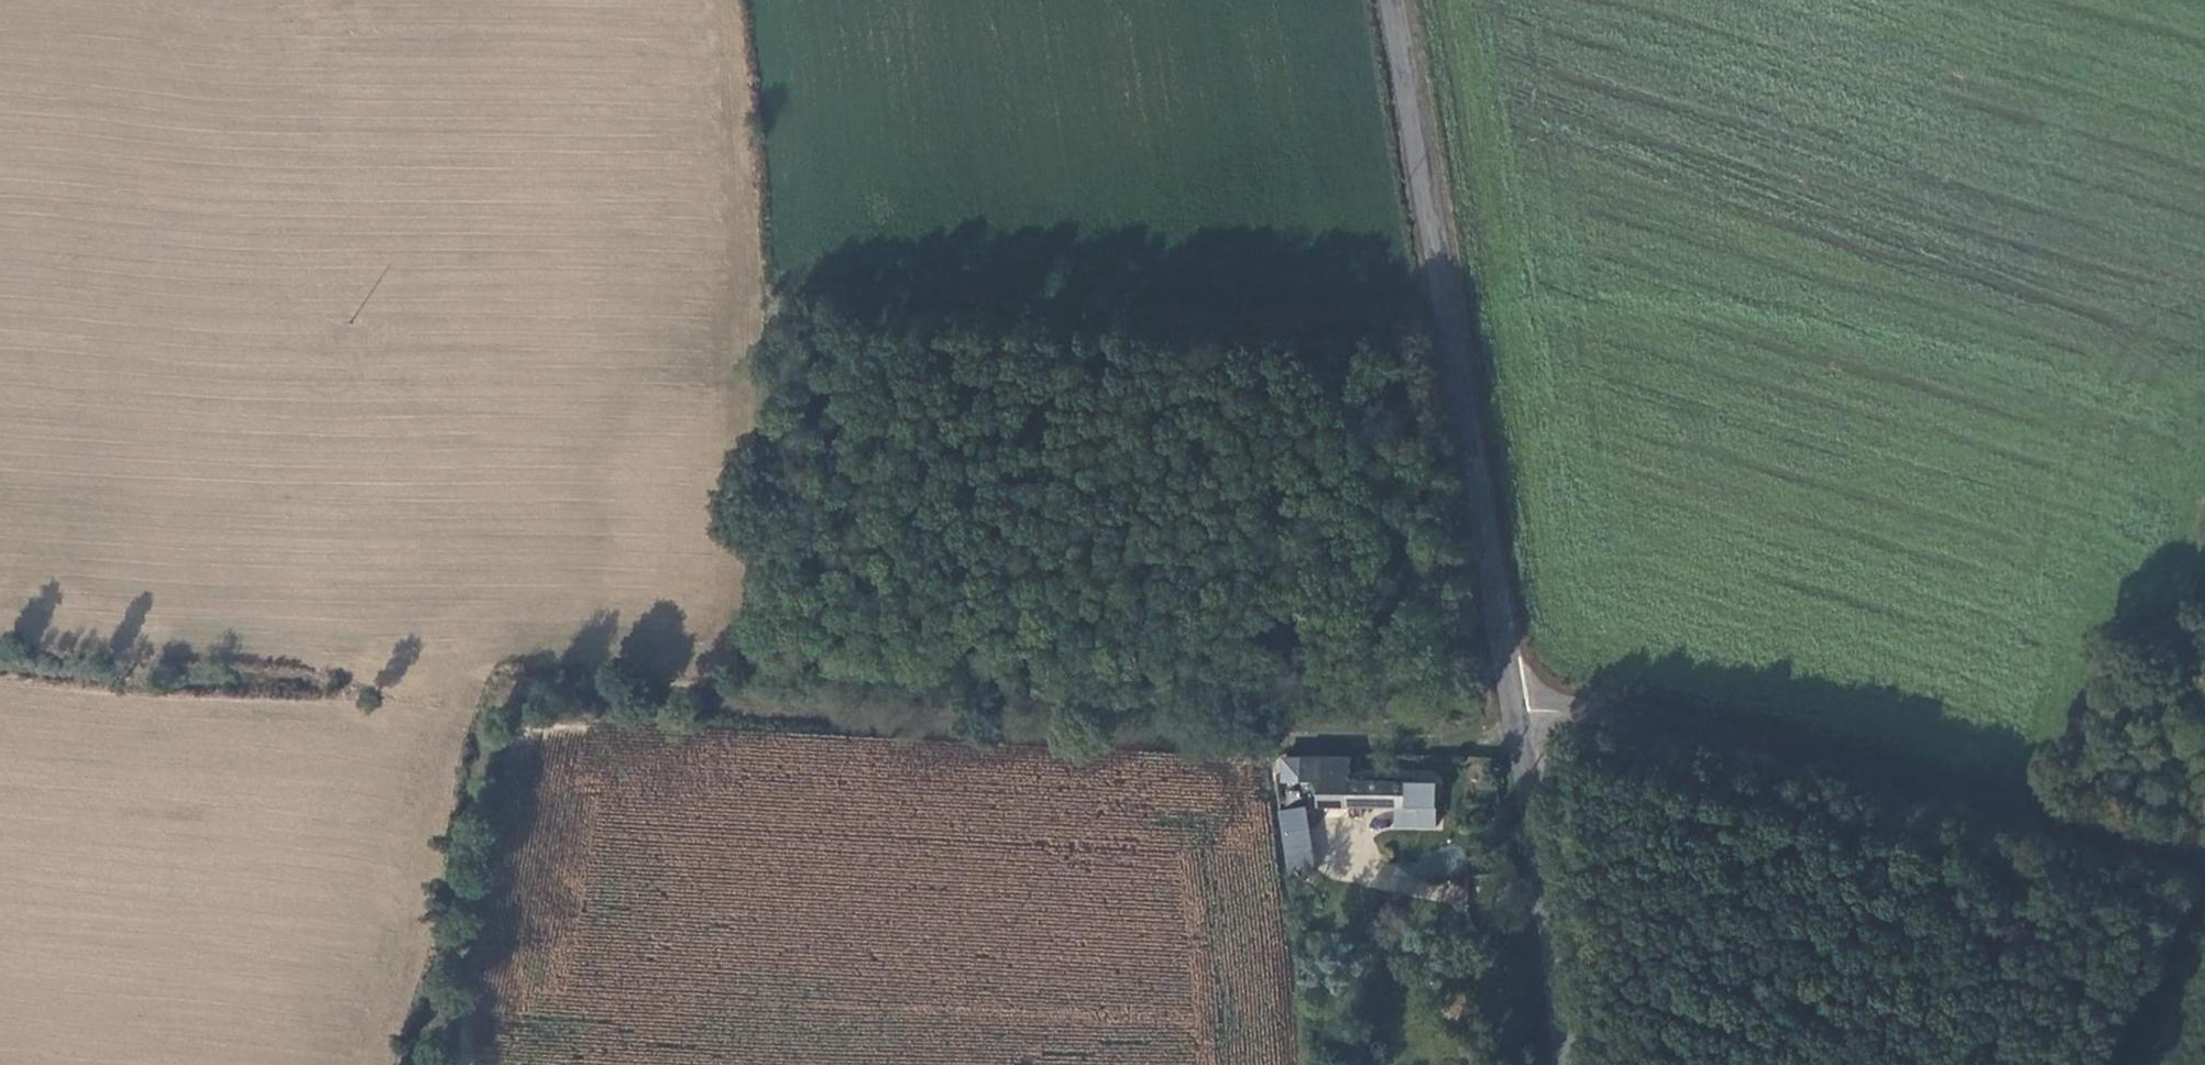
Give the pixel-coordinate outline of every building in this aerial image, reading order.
[(1339,779),(1339,755),(1272,756),(1273,780),(1310,780),(1310,802),(1387,802),(1387,821),(1428,820),(1428,778),(1339,779)] [(1280,811),(1281,819),(1297,820),(1296,809),(1280,811)] [(1281,819),(1286,854),(1301,852),(1297,820),(1281,819)]
